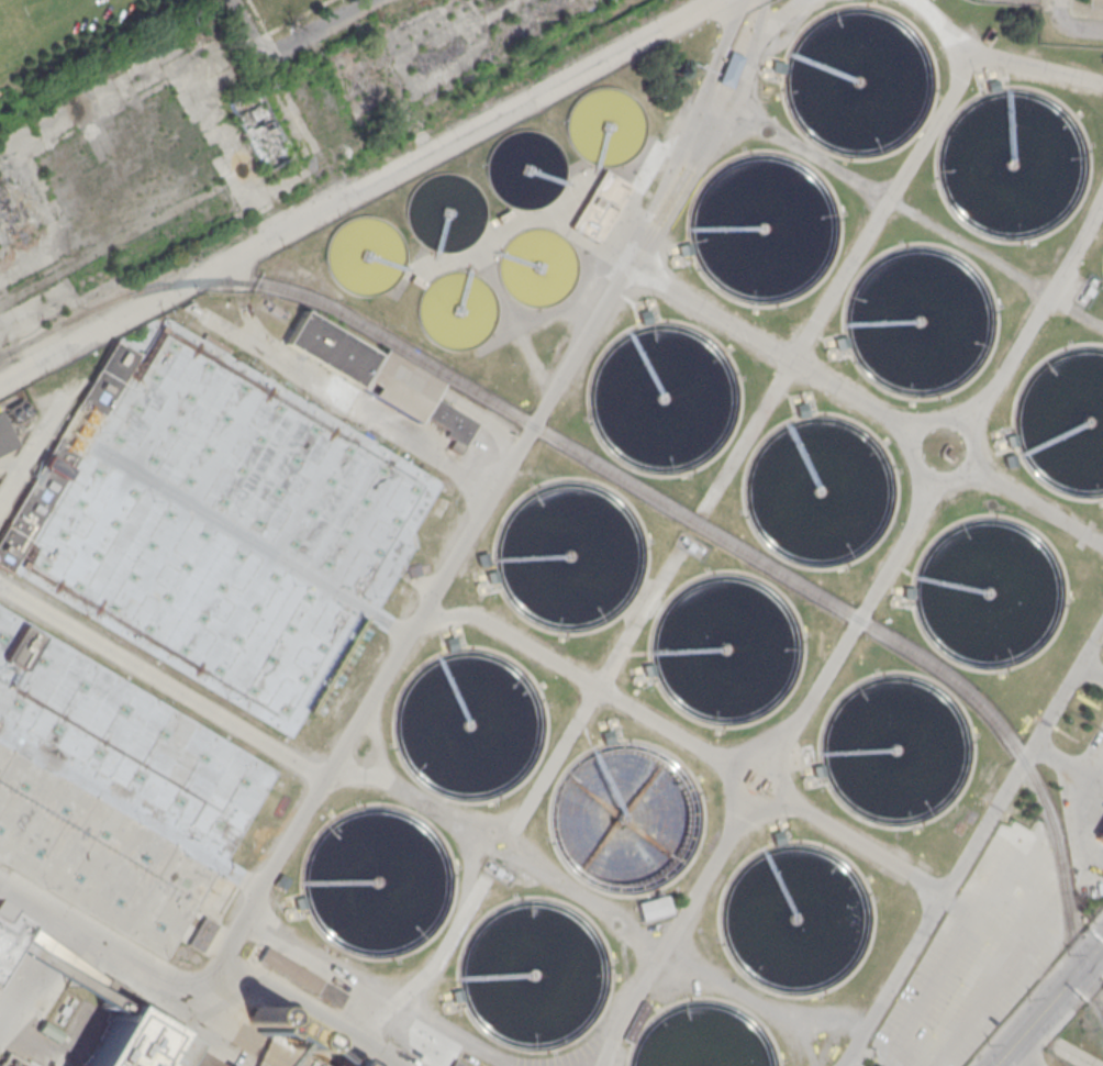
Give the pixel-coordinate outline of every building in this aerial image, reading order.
[(229,102),(263,171),(291,158),(258,89),(229,102)] [(282,343),(356,387),(375,354),(302,310),(282,343)] [(930,343),(897,346),(901,383),(974,376),(968,316),(927,320),(930,343)] [(160,317),(438,480),(289,734),(11,570),(137,356),(160,317)] [(112,341),(0,529),(0,564),(11,570),(137,356),(112,341)] [(416,422),(421,415),(446,431),(444,433),(454,438),(448,447),(458,453),(476,424),(434,399),(442,385),(383,349),(360,389),(416,422)] [(0,426),(0,451),(10,446),(0,426)] [(937,579),(936,617),(933,622),(933,641),(976,663),(1031,664),(1054,619),(1056,555),(1033,544),(976,542),(964,536),(942,536),(928,565),(928,572),(934,572),(932,575),(937,579)] [(901,587),(912,587),(912,598),(901,598),(901,587)] [(163,956),(0,860),(0,610),(272,769),(163,956)] [(814,761),(813,745),(802,746),(803,762),(814,761)] [(504,793),(521,761),(496,748),(479,780),(504,793)] [(1102,842),(1102,822),(1094,836),(1102,842)] [(637,902),(642,922),(672,914),(667,895),(637,902)] [(186,943),(201,915),(215,924),(199,952),(186,943)] [(115,1013),(84,1065),(220,1065),(169,1036),(177,1023),(0,919),(0,945),(115,1013)] [(257,959),(265,946),(346,993),(337,1008),(257,959)] [(807,954),(803,978),(835,983),(839,959),(807,954)] [(257,1010),(249,1011),(246,1014),(246,1019),(246,1026),(294,1057),(300,1059),(305,1057),(310,1052),(310,1046),(307,1037),(257,1010)] [(2,1050),(0,1055),(0,1065),(41,1065),(2,1050)]
